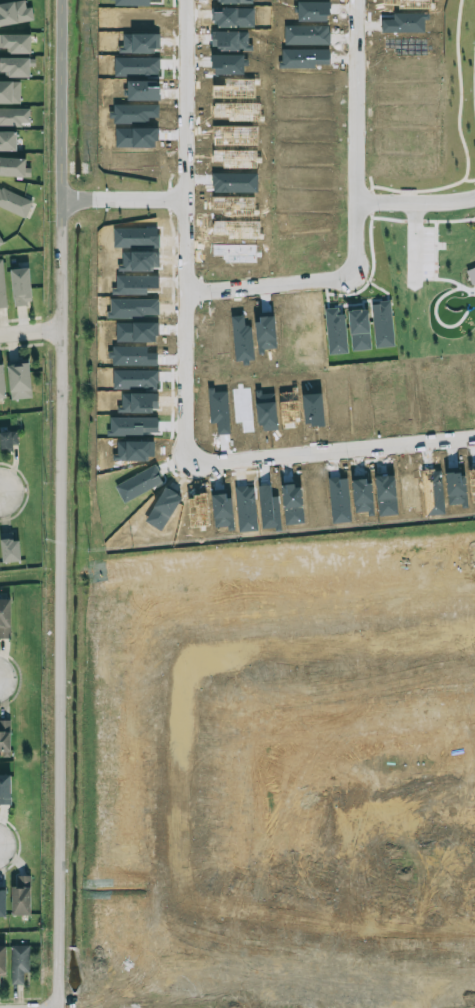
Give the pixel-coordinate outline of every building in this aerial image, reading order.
[(33,21),(31,7),(25,8),(24,0),(23,0),(0,3),(0,25),(33,21)] [(30,34),(0,34),(0,48),(5,48),(5,53),(30,53),(30,34)] [(19,104),(19,81),(0,81),(0,103),(19,104)] [(29,125),(29,108),(0,108),(0,125),(29,125)] [(15,131),(0,131),(0,150),(15,150),(15,131)] [(30,167),(25,167),(25,158),(0,157),(0,175),(30,176),(30,167)] [(25,217),(32,200),(0,188),(0,207),(25,217)] [(11,269),(12,306),(30,305),(29,268),(11,269)] [(8,361),(8,399),(30,398),(29,360),(8,361)] [(17,447),(16,431),(0,431),(0,447),(17,447)] [(2,563),(20,561),(18,540),(12,540),(11,532),(0,533),(0,547),(2,563)] [(9,639),(10,599),(0,599),(0,639),(9,639)] [(0,720),(0,751),(9,751),(10,720),(0,720)] [(10,774),(0,775),(0,805),(10,804),(10,774)] [(30,914),(29,875),(15,875),(16,886),(11,886),(11,915),(30,914)] [(10,946),(11,985),(23,984),(23,972),(29,972),(29,945),(10,946)]
